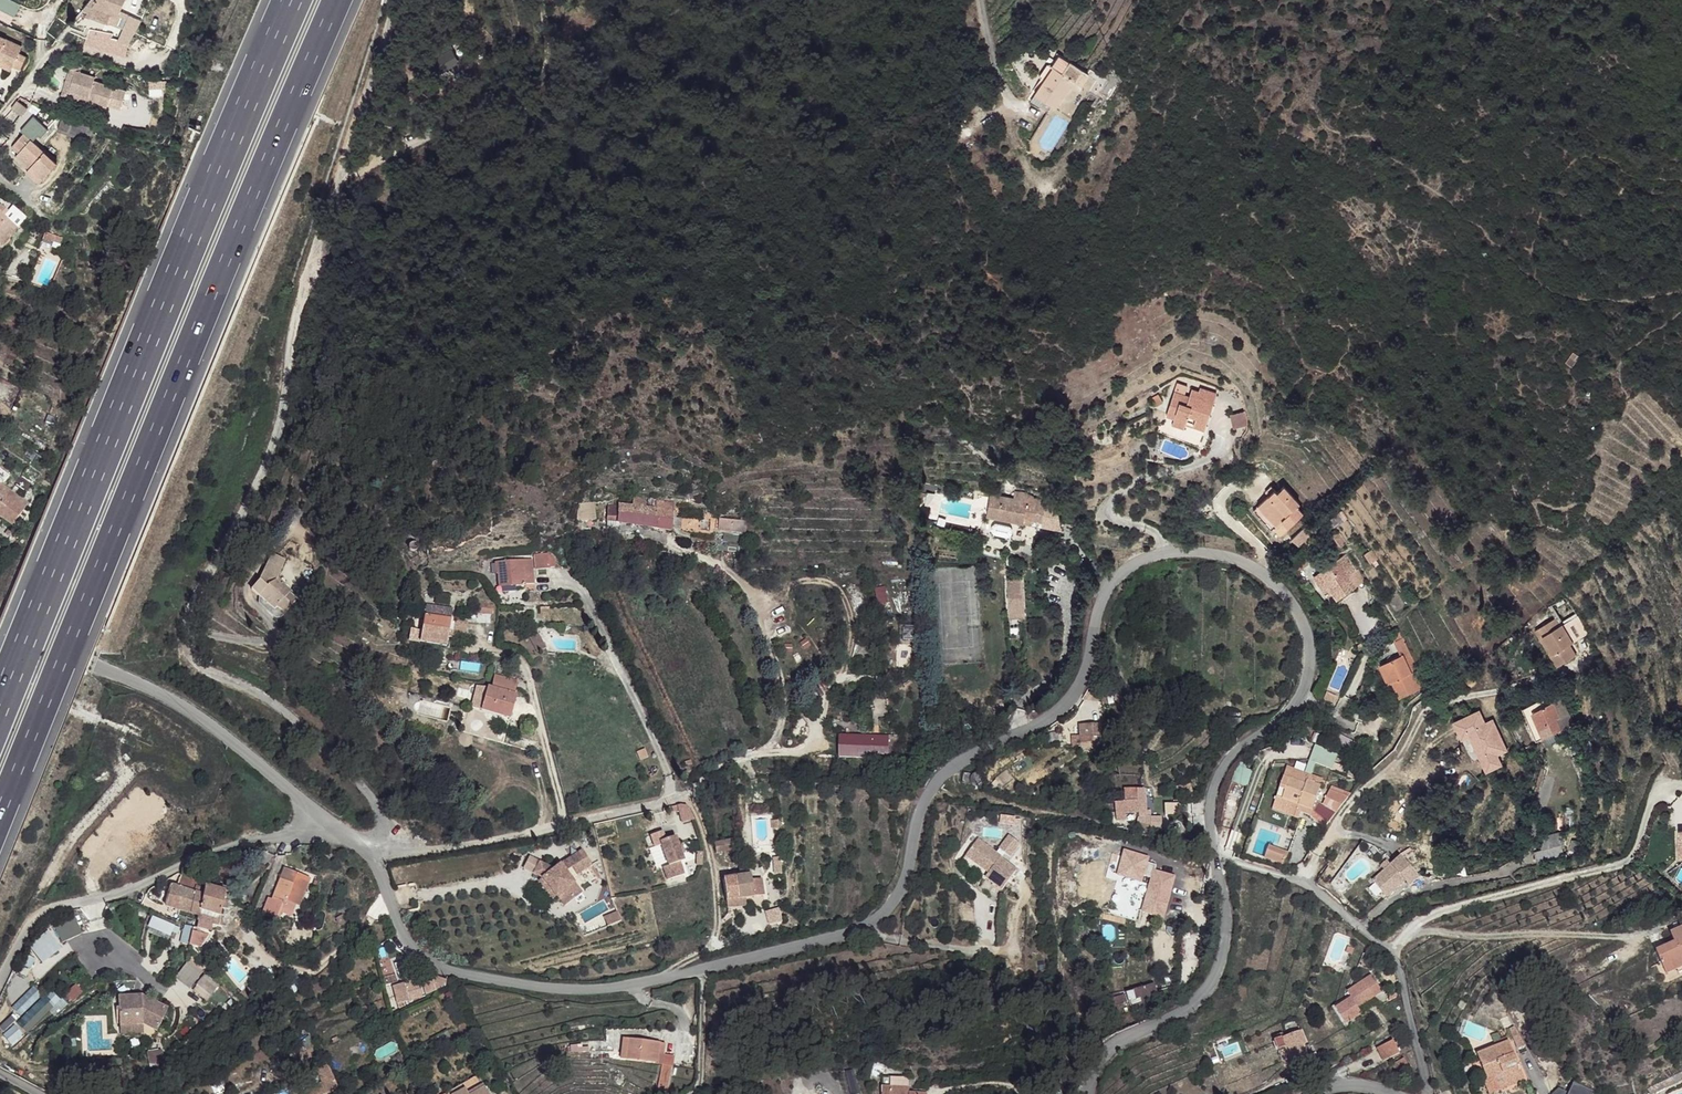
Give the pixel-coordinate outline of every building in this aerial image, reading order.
[(84,8),(91,13),(97,0),(91,0),(84,8)] [(91,13),(98,8),(115,13),(120,15),(126,0),(97,0),(91,13)] [(91,13),(91,15),(110,22),(115,13),(98,8),(91,13)] [(92,27),(88,38),(110,46),(114,32),(92,27)] [(14,66),(21,70),(28,56),(21,52),(26,44),(0,29),(0,58),(14,66)] [(1045,43),(1036,54),(1041,57),(1048,63),(1057,51),(1045,43)] [(1031,71),(1021,85),(1042,100),(1062,73),(1066,76),(1075,63),(1057,51),(1048,63),(1041,57),(1031,71)] [(1036,54),(1027,68),(1031,71),(1041,57),(1036,54)] [(10,72),(14,66),(0,58),(0,65),(10,72)] [(71,67),(62,94),(87,102),(88,100),(90,95),(71,87),(78,69),(71,67)] [(97,76),(78,69),(71,87),(90,95),(88,100),(106,106),(107,104),(120,108),(126,90),(95,80),(97,76)] [(157,81),(145,81),(146,89),(158,89),(157,81)] [(20,97),(13,107),(23,115),(30,107),(20,97)] [(68,115),(66,119),(96,132),(99,127),(68,115)] [(24,132),(16,142),(23,148),(20,151),(18,154),(27,161),(40,145),(24,132)] [(16,142),(13,145),(20,151),(23,148),(16,142)] [(40,145),(27,161),(32,166),(45,178),(59,162),(40,145)] [(32,166),(29,169),(43,181),(45,178),(32,166)] [(0,246),(7,238),(11,241),(19,231),(8,221),(4,218),(10,213),(0,204),(0,246)] [(10,213),(4,218),(8,221),(14,215),(10,213)] [(60,246),(62,239),(46,234),(44,241),(60,246)] [(7,238),(0,246),(5,250),(11,242),(11,241),(7,238)] [(1565,365),(1571,369),(1578,359),(1572,354),(1565,365)] [(1193,365),(1177,385),(1183,389),(1193,399),(1197,394),(1203,399),(1197,405),(1206,413),(1232,384),(1218,372),(1215,374),(1210,380),(1203,374),(1193,365)] [(1215,374),(1209,368),(1203,374),(1210,380),(1215,374)] [(1193,399),(1183,389),(1179,395),(1189,404),(1193,399)] [(1233,429),(1247,426),(1244,412),(1230,415),(1233,429)] [(967,432),(962,438),(976,449),(978,447),(977,439),(967,432)] [(440,461),(433,464),(437,472),(444,468),(440,461)] [(14,524),(16,522),(24,511),(28,504),(26,502),(27,500),(25,499),(23,501),(0,485),(0,515),(14,524)] [(1271,498),(1255,512),(1273,532),(1276,529),(1283,535),(1304,515),(1298,509),(1301,506),(1287,490),(1280,496),(1273,489),(1267,494),(1271,498)] [(991,500),(988,517),(1024,525),(1027,519),(1041,522),(1044,505),(1028,502),(1028,494),(1016,493),(1015,500),(992,497),(991,500)] [(927,494),(924,506),(928,506),(935,499),(936,494),(927,494)] [(591,503),(592,511),(608,509),(606,501),(591,503)] [(610,502),(607,520),(618,522),(621,504),(610,502)] [(621,504),(618,522),(673,530),(676,513),(621,504)] [(1027,519),(1024,525),(1045,530),(1050,506),(1044,505),(1041,522),(1027,519)] [(1050,506),(1045,530),(1061,526),(1062,507),(1050,506)] [(24,511),(16,522),(20,525),(28,514),(24,511)] [(720,518),(718,530),(741,532),(746,532),(747,521),(720,518)] [(1317,525),(1310,529),(1314,534),(1320,530),(1317,525)] [(417,550),(418,548),(418,547),(418,545),(417,544),(415,543),(414,542),(412,542),(410,543),(410,545),(409,547),(410,548),(411,550),(412,550),(414,551),(415,551),(417,550)] [(535,553),(536,569),(550,568),(550,565),(556,564),(555,556),(549,555),(548,552),(535,553)] [(270,555),(260,587),(271,584),(282,559),(270,555)] [(1348,556),(1323,574),(1336,592),(1341,601),(1360,587),(1353,576),(1359,571),(1348,556)] [(260,587),(258,587),(259,589),(263,600),(281,613),(284,609),(292,615),(304,596),(295,591),(279,580),(284,561),(282,559),(271,584),(260,587)] [(532,560),(496,562),(497,575),(499,574),(499,585),(516,584),(516,587),(525,586),(525,585),(534,585),(532,560)] [(1323,574),(1317,578),(1330,597),(1336,592),(1323,574)] [(282,576),(279,580),(295,591),(298,587),(282,576)] [(1026,616),(1026,582),(1014,582),(1014,616),(1026,616)] [(873,588),(876,605),(888,603),(885,586),(873,588)] [(259,589),(255,594),(263,600),(259,589)] [(478,604),(476,612),(493,614),(494,605),(478,604)] [(284,609),(281,613),(289,619),(292,615),(284,609)] [(1568,611),(1545,619),(1549,628),(1553,627),(1562,651),(1580,645),(1585,643),(1575,618),(1571,619),(1568,611)] [(440,612),(440,618),(452,620),(452,618),(453,612),(440,612)] [(412,629),(410,641),(447,647),(449,636),(452,620),(440,618),(425,616),(422,631),(412,629)] [(452,620),(449,636),(465,639),(469,619),(452,618),(452,620)] [(1553,627),(1549,628),(1557,653),(1562,651),(1553,627)] [(533,638),(524,642),(533,657),(541,652),(533,638)] [(1562,651),(1557,653),(1562,666),(1585,658),(1580,645),(1562,651)] [(1405,662),(1394,669),(1395,673),(1389,677),(1396,691),(1404,705),(1421,695),(1405,662)] [(370,665),(368,673),(384,676),(386,668),(370,665)] [(1389,677),(1395,673),(1394,669),(1381,676),(1391,694),(1396,691),(1389,677)] [(491,679),(491,688),(513,693),(515,685),(491,679)] [(490,694),(488,712),(510,718),(514,699),(512,698),(513,693),(491,688),(490,694)] [(473,693),(469,714),(479,717),(484,693),(473,693)] [(484,693),(479,717),(508,723),(510,718),(488,712),(490,694),(484,693)] [(1562,694),(1553,697),(1554,704),(1560,702),(1569,728),(1573,726),(1562,694)] [(1553,697),(1551,698),(1553,705),(1558,720),(1562,730),(1569,728),(1560,702),(1554,704),(1553,697)] [(1551,698),(1531,704),(1533,712),(1553,705),(1551,698)] [(1539,727),(1533,712),(1531,704),(1524,707),(1533,733),(1539,727)] [(1553,705),(1533,712),(1539,727),(1558,720),(1553,705)] [(1508,751),(1494,717),(1486,721),(1481,709),(1453,721),(1461,741),(1469,738),(1485,774),(1503,766),(1499,755),(1508,751)] [(1558,720),(1539,727),(1542,737),(1562,730),(1558,720)] [(1080,727),(1082,748),(1107,745),(1106,724),(1080,727)] [(1539,727),(1533,733),(1535,740),(1542,737),(1539,727)] [(1046,735),(1048,745),(1051,745),(1062,743),(1059,728),(1052,729),(1046,735)] [(827,735),(827,755),(874,756),(874,736),(827,735)] [(1335,745),(1346,749),(1345,755),(1355,758),(1360,742),(1339,735),(1335,745)] [(645,744),(648,753),(656,751),(653,742),(645,744)] [(1232,783),(1247,787),(1252,770),(1237,766),(1232,783)] [(1308,780),(1291,775),(1288,784),(1305,789),(1306,786),(1308,780)] [(973,777),(970,787),(976,789),(975,791),(980,794),(985,792),(987,791),(989,789),(989,783),(989,781),(986,778),(984,777),(980,776),(979,779),(973,777)] [(1305,789),(1288,784),(1281,803),(1297,809),(1313,814),(1316,806),(1321,791),(1306,786),(1305,789)] [(1139,792),(1126,792),(1126,803),(1140,803),(1139,792)] [(1126,803),(1117,803),(1117,814),(1140,814),(1140,803),(1126,803)] [(1297,809),(1281,803),(1279,811),(1294,817),(1297,809)] [(1335,812),(1316,806),(1313,814),(1311,820),(1327,825),(1335,812)] [(1534,851),(1536,864),(1566,859),(1561,831),(1538,835),(1540,850),(1534,851)] [(675,837),(660,843),(669,867),(683,861),(675,837)] [(733,840),(713,844),(717,854),(735,850),(733,840)] [(1003,862),(980,844),(964,866),(986,883),(987,881),(1003,894),(1017,875),(1002,863),(1003,862)] [(1291,852),(1271,845),(1268,855),(1287,862),(1291,852)] [(583,854),(568,864),(573,871),(578,878),(593,868),(583,854)] [(1387,872),(1375,883),(1389,899),(1407,882),(1411,887),(1420,879),(1402,858),(1399,861),(1394,866),(1387,872)] [(1383,868),(1387,872),(1394,866),(1390,862),(1383,868)] [(568,864),(561,869),(567,876),(573,871),(568,864)] [(310,878),(284,866),(269,896),(283,903),(285,898),(297,904),(310,878)] [(741,876),(723,879),(726,901),(743,899),(763,896),(761,879),(753,879),(751,867),(740,868),(741,876)] [(541,869),(536,881),(543,885),(558,902),(559,901),(567,910),(576,903),(584,896),(561,869),(554,874),(541,869)] [(179,875),(175,886),(183,889),(200,894),(202,889),(196,887),(197,881),(179,875)] [(175,886),(171,885),(165,906),(179,910),(183,889),(175,886)] [(205,885),(203,895),(200,911),(221,915),(224,900),(238,902),(238,895),(205,885)] [(543,885),(541,887),(555,904),(558,902),(543,885)] [(200,894),(183,889),(179,910),(199,916),(200,911),(203,895),(200,894)] [(265,894),(257,913),(270,915),(277,914),(283,903),(269,896),(265,894)] [(743,899),(726,901),(727,907),(744,905),(743,899)] [(221,915),(200,911),(199,916),(198,920),(223,923),(221,915)] [(620,915),(607,921),(611,930),(624,923),(620,915)] [(65,943),(83,931),(73,916),(55,929),(65,943)] [(343,916),(336,920),(340,927),(347,923),(343,916)] [(1664,975),(1681,967),(1681,929),(1669,935),(1673,945),(1655,953),(1664,975)] [(200,936),(206,940),(209,935),(204,931),(200,936)] [(43,961),(53,943),(40,936),(30,954),(43,961)] [(193,937),(189,951),(197,952),(206,940),(193,937)] [(206,940),(197,952),(199,953),(209,941),(206,940)] [(1365,958),(1355,953),(1352,959),(1362,964),(1365,958)] [(191,957),(175,978),(190,990),(207,968),(191,957)] [(205,974),(191,990),(206,1002),(219,986),(205,974)] [(1369,976),(1345,991),(1350,998),(1336,1007),(1346,1024),(1362,1014),(1357,1007),(1380,992),(1369,976)] [(424,982),(395,989),(399,1004),(427,998),(438,993),(436,985),(426,987),(424,982)] [(12,1007),(21,1016),(42,995),(33,986),(12,1007)] [(1155,987),(1134,993),(1137,1003),(1141,1002),(1142,1005),(1130,1009),(1132,1014),(1145,1011),(1144,1008),(1160,1003),(1156,990),(1155,987)] [(137,994),(114,996),(117,1024),(140,1021),(155,1028),(165,1005),(137,994)] [(28,1033),(55,1006),(46,996),(19,1023),(28,1033)] [(1125,998),(1105,1003),(1108,1011),(1127,1005),(1125,998)] [(140,1021),(117,1024),(118,1034),(141,1030),(140,1021)] [(15,1026),(3,1034),(9,1044),(22,1036),(15,1026)] [(1515,1028),(1511,1029),(1515,1039),(1520,1037),(1515,1028)] [(1284,1036),(1274,1039),(1280,1054),(1289,1051),(1294,1065),(1298,1064),(1302,1075),(1313,1070),(1313,1069),(1308,1058),(1303,1047),(1305,1046),(1302,1034),(1286,1039),(1284,1036)] [(1495,1043),(1497,1047),(1508,1042),(1507,1039),(1495,1043)] [(1393,1041),(1378,1049),(1384,1061),(1399,1053),(1393,1041)] [(1508,1042),(1497,1047),(1478,1056),(1489,1081),(1492,1080),(1497,1092),(1525,1079),(1508,1042)] [(659,1044),(629,1043),(628,1062),(659,1063),(659,1044)] [(159,1050),(144,1052),(145,1062),(161,1060),(159,1050)] [(1406,1058),(1392,1065),(1399,1078),(1413,1071),(1406,1058)] [(326,1066),(318,1070),(329,1093),(338,1089),(326,1066)] [(842,1073),(847,1093),(859,1093),(853,1070),(842,1073)] [(1651,1089),(1653,1088),(1656,1093),(1681,1085),(1681,1076),(1650,1086),(1651,1089)] [(1485,1083),(1490,1093),(1491,1093),(1497,1092),(1492,1080),(1489,1081),(1485,1083)]
